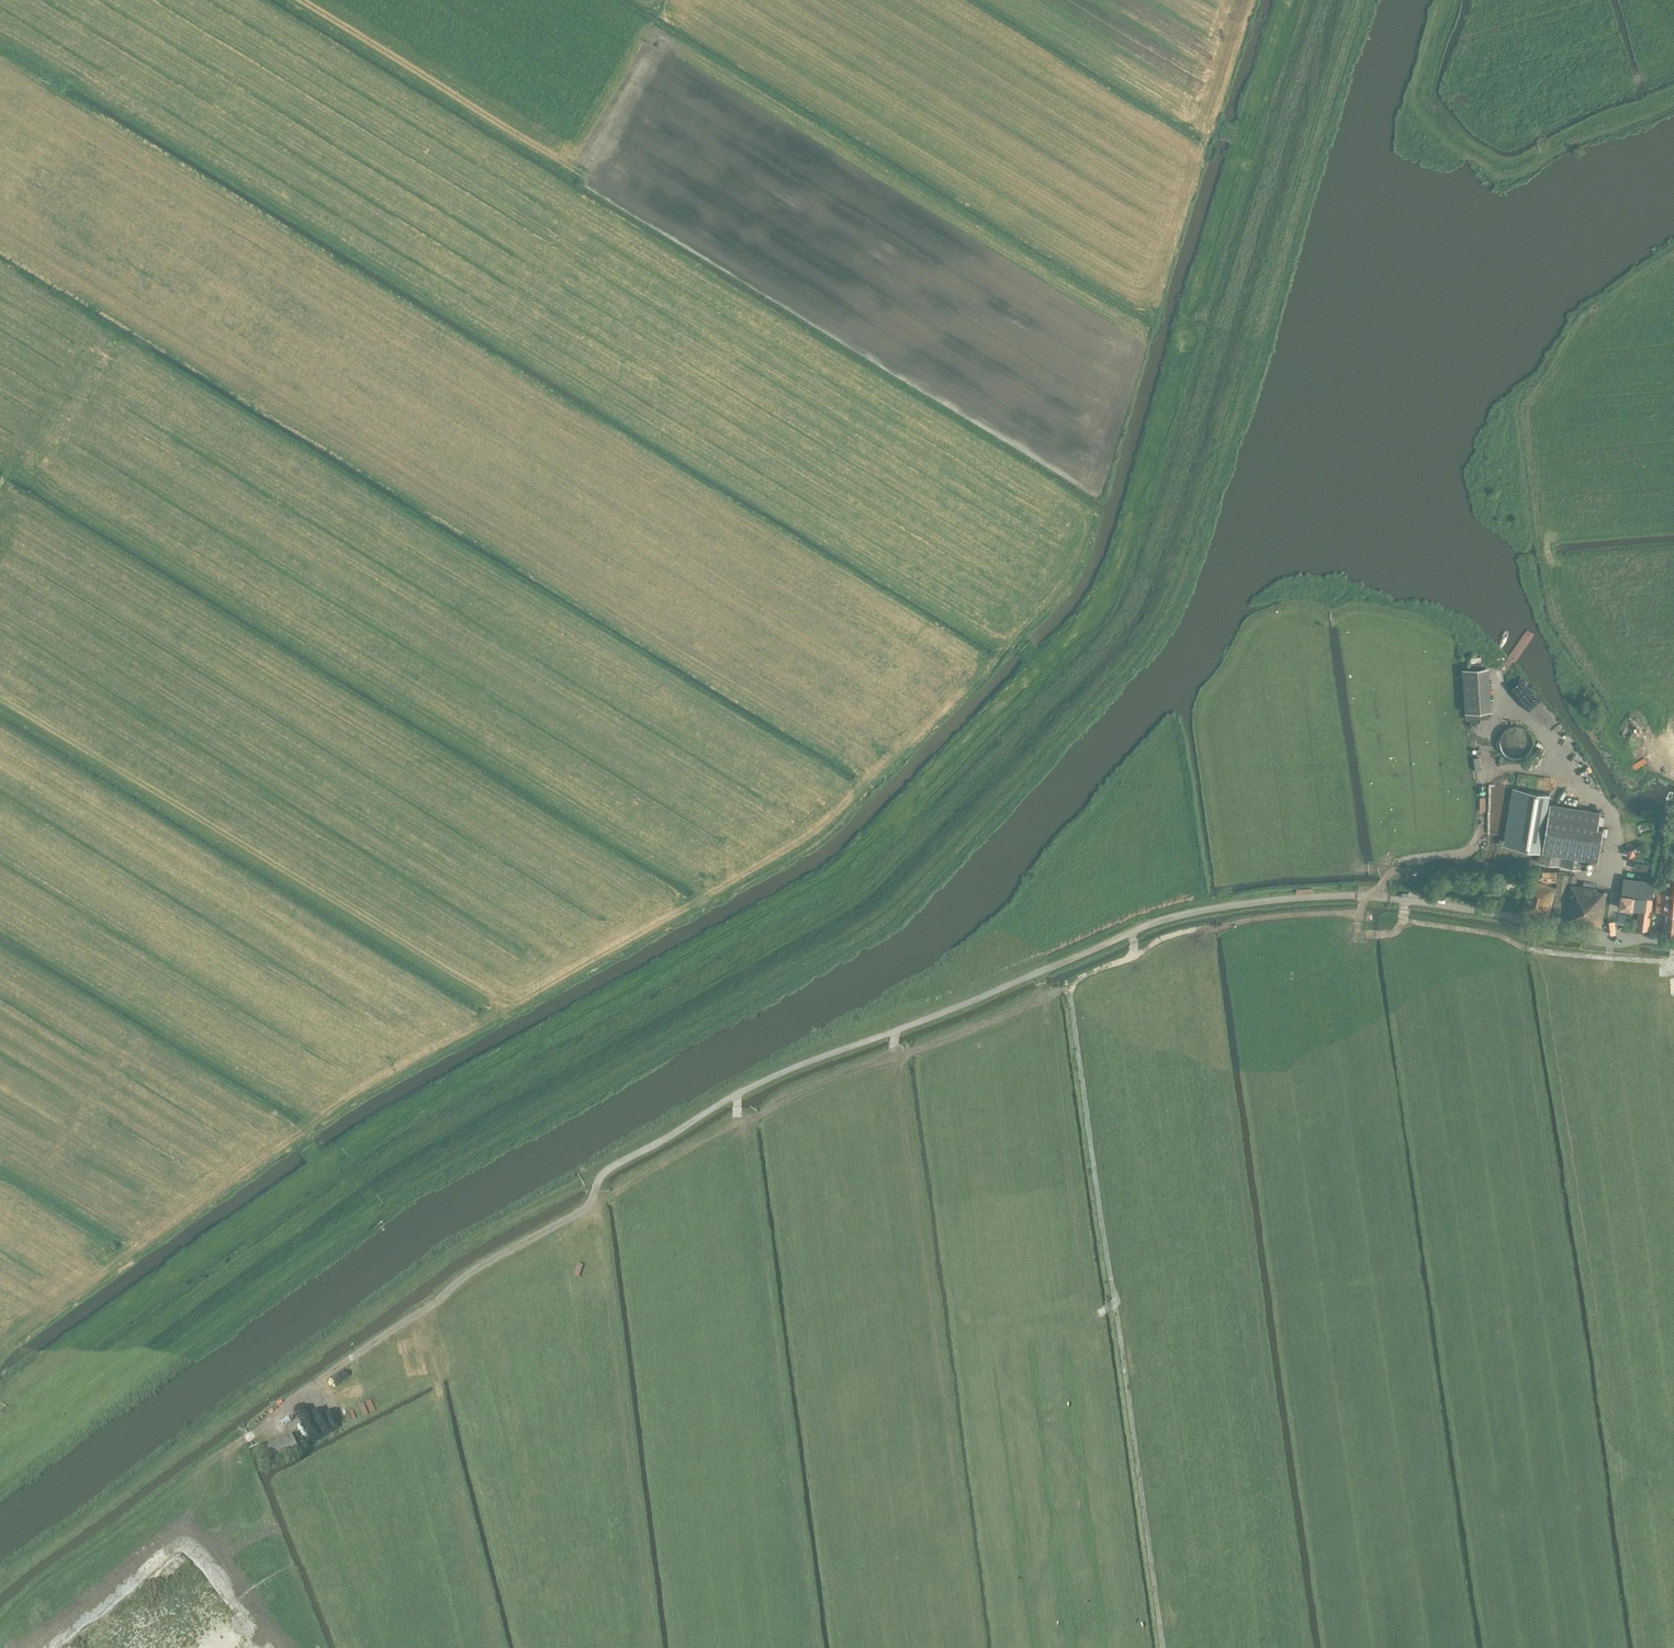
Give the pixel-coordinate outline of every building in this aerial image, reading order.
[(1488,666),(1463,668),(1466,710),(1491,709),(1488,666)] [(1532,733),(1532,730),(1531,728),(1530,725),(1528,722),(1526,720),(1523,719),(1520,718),(1517,718),(1514,718),(1511,718),(1508,720),(1506,722),(1504,724),(1502,726),(1501,729),(1501,732),(1501,736),(1502,738),(1503,742),(1505,744),(1508,746),(1510,748),(1513,749),(1516,749),(1520,749),(1522,748),(1525,746),(1527,744),(1530,742),(1531,739),(1532,736),(1532,733)] [(1504,844),(1540,850),(1547,817),(1550,801),(1551,793),(1514,786),(1504,844)] [(1602,810),(1550,801),(1547,817),(1540,850),(1538,861),(1587,868),(1588,858),(1600,860),(1605,826),(1600,825),(1602,810)] [(1577,881),(1578,875),(1560,872),(1554,911),(1564,913),(1569,880),(1577,881)] [(1665,873),(1664,889),(1658,889),(1657,910),(1666,911),(1665,931),(1673,932),(1673,874),(1665,873)] [(1649,929),(1655,880),(1625,876),(1623,892),(1622,892),(1621,906),(1641,908),(1638,928),(1649,929)] [(1550,917),(1557,887),(1532,878),(1522,911),(1550,917)] [(1602,925),(1607,890),(1597,889),(1597,887),(1571,883),(1566,919),(1602,925)] [(292,1435),(262,1448),(269,1464),(299,1451),(292,1435)]
